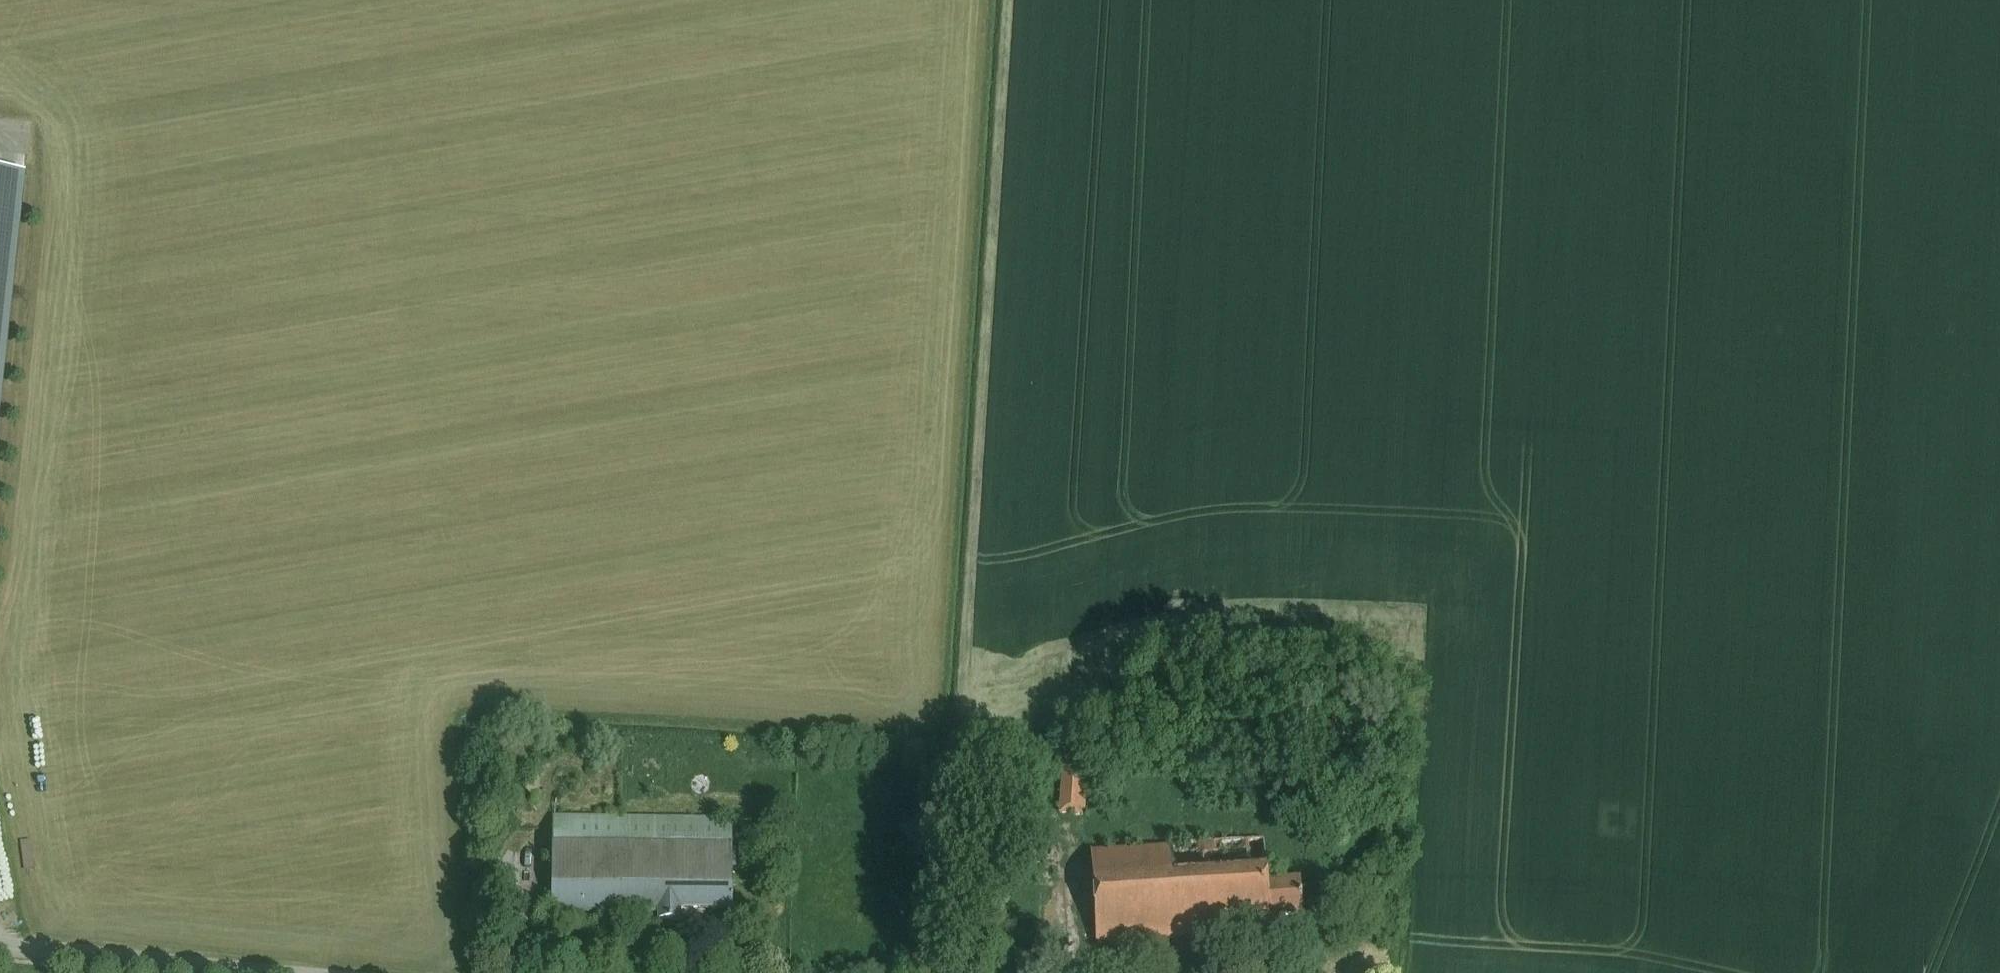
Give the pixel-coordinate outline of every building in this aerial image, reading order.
[(21,175),(0,173),(0,369),(21,175)] [(1086,816),(1091,764),(1063,762),(1058,814),(1086,816)] [(551,816),(551,893),(551,910),(658,910),(658,920),(679,920),(679,908),(731,907),(731,815),(551,816)] [(1091,851),(1094,893),(1097,944),(1249,935),(1248,928),(1269,926),(1268,918),(1302,916),(1300,881),(1266,883),(1264,841),(1091,851)] [(495,857),(495,868),(518,868),(518,858),(495,857)]
